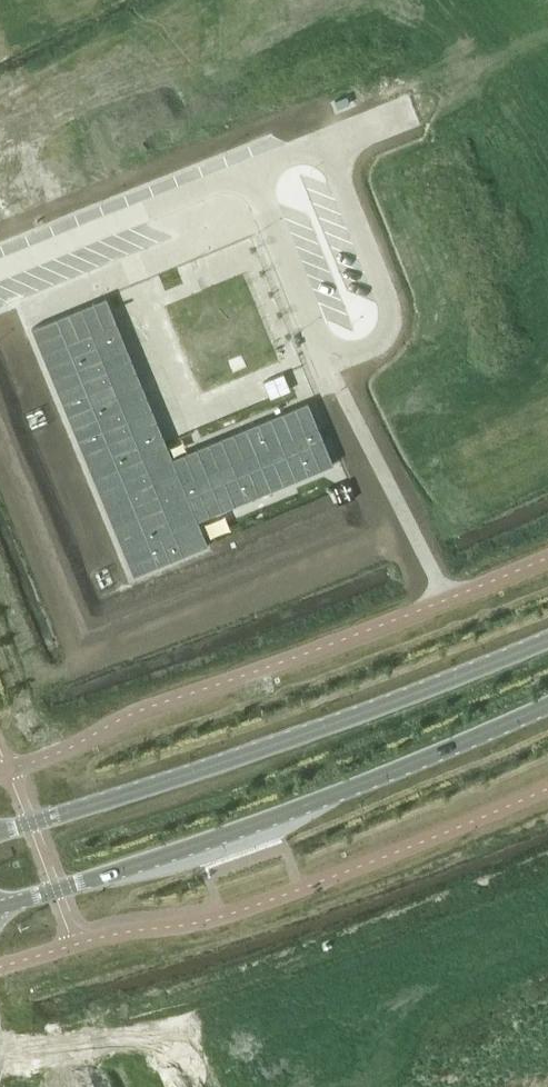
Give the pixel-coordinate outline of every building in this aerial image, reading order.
[(107,295),(32,325),(134,572),(208,542),(198,517),(334,464),(309,402),(173,456),(107,295)] [(271,396),(291,388),(284,372),(264,380),(271,396)]
